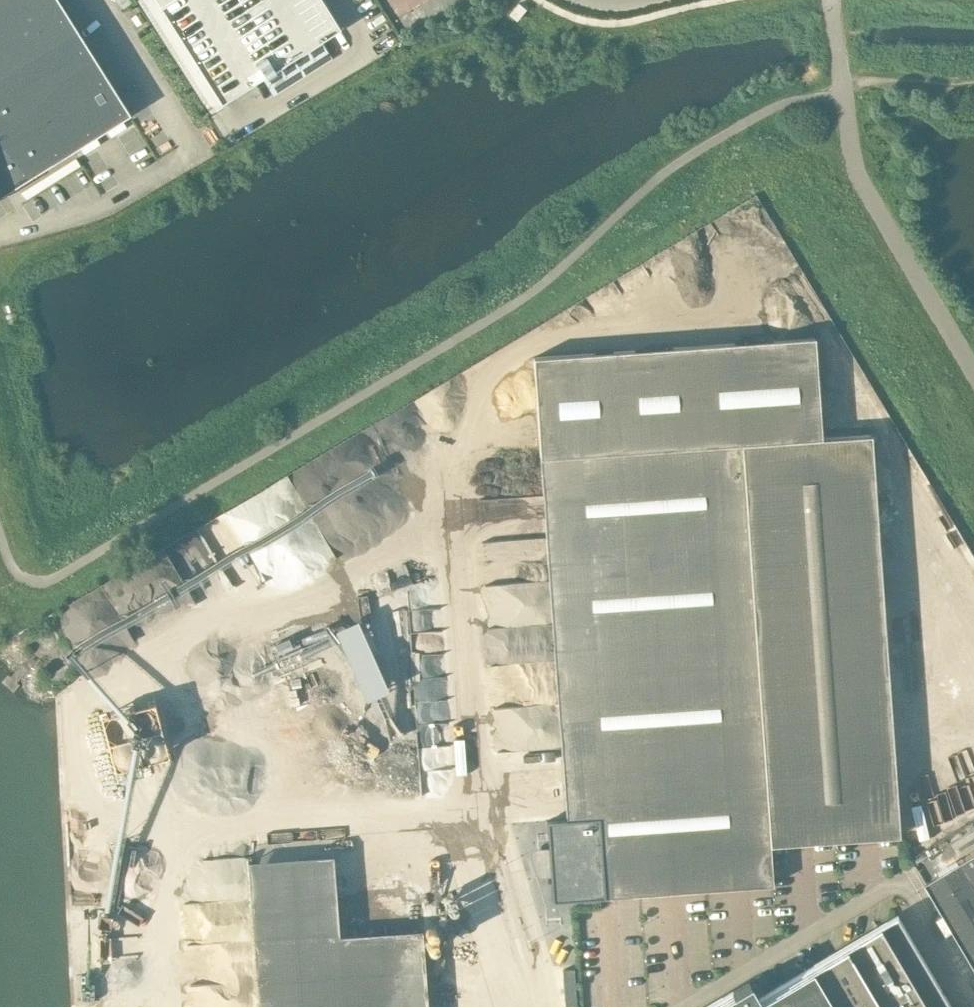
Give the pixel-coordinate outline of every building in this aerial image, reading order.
[(130,114),(59,0),(0,0),(0,195),(130,114)] [(221,103),(340,28),(323,0),(156,0),(221,103)] [(513,9),(509,14),(517,20),(526,9),(518,3),(513,9)] [(533,357),(571,899),(772,884),(769,845),(899,835),(870,434),(821,438),(814,337),(533,357)] [(537,825),(540,871),(564,869),(561,823),(537,825)] [(255,1006),(427,1006),(421,927),(339,933),(333,852),(254,858),(254,855),(244,856),(255,1006)] [(973,967),(973,855),(925,885),(973,967)] [(895,915),(758,997),(748,980),(703,1006),(950,1006),(895,915)]
